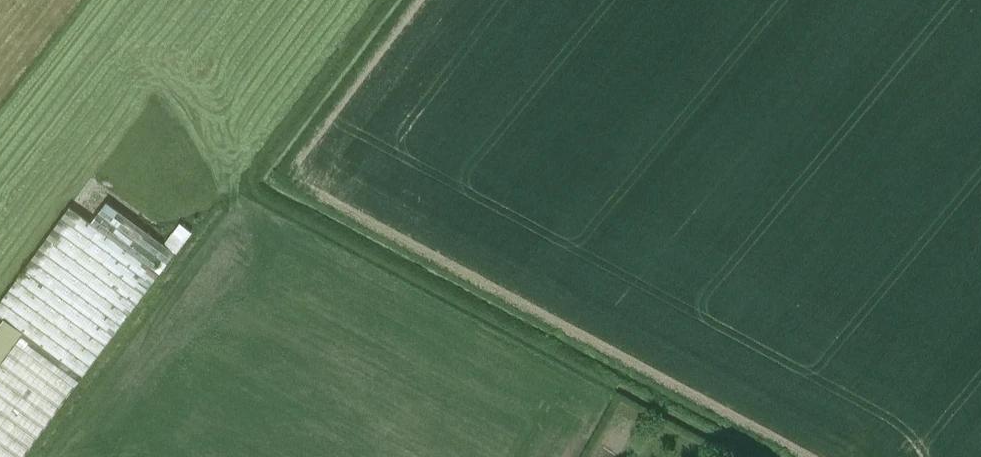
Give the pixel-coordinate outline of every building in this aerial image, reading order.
[(185,240),(173,231),(163,244),(105,201),(90,222),(69,206),(0,300),(0,314),(4,317),(0,322),(0,456),(23,456),(185,240)]
